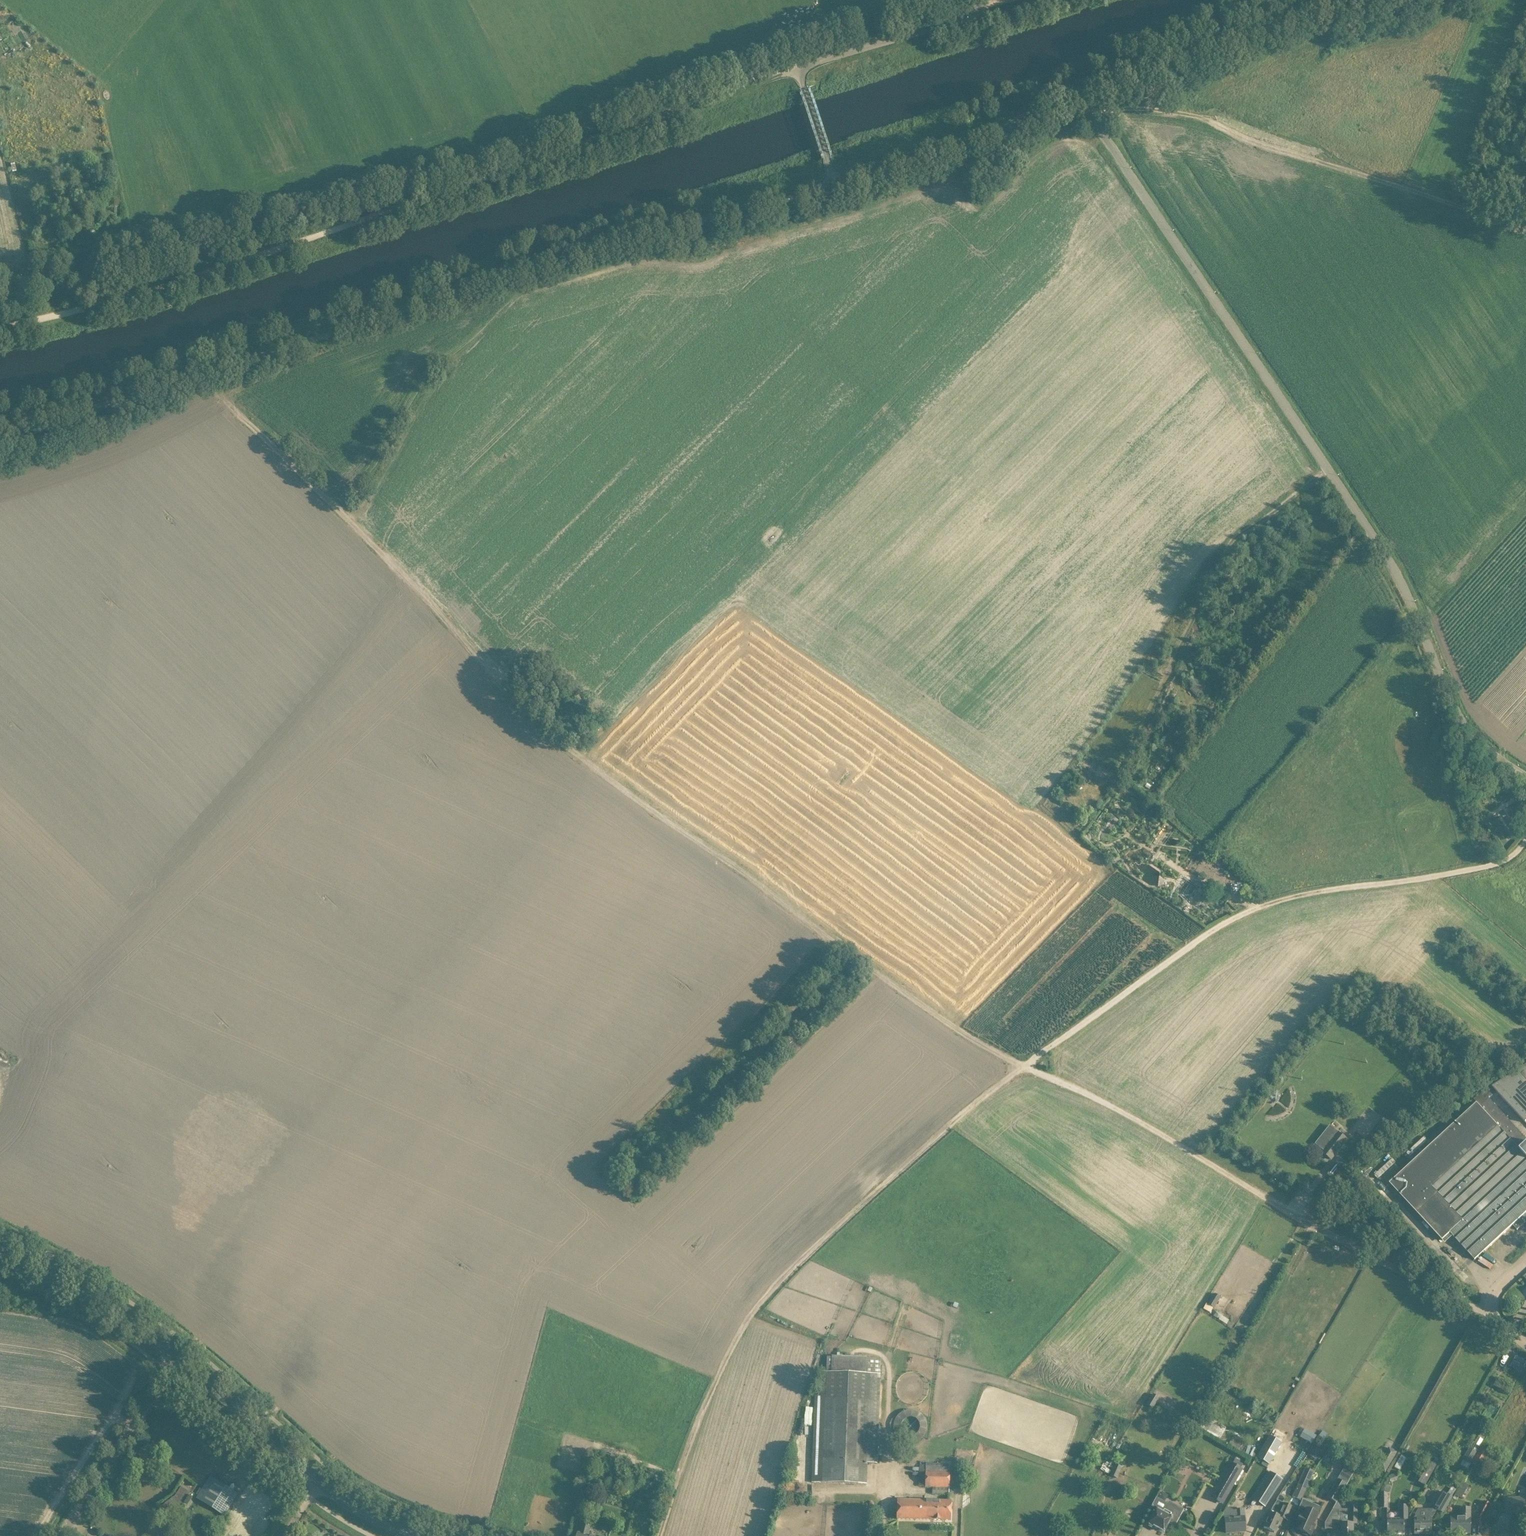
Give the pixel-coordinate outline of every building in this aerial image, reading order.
[(1516,138),(1514,144),(1522,147),(1524,140),(1516,138)] [(794,1001),(784,1010),(789,1015),(799,1006),(794,1001)] [(819,1005),(809,1017),(813,1020),(823,1008),(819,1005)] [(1492,1088),(1525,1123),(1525,1122),(1525,1067),(1498,1084),(1492,1088)] [(1390,1184),(1443,1241),(1451,1234),(1475,1260),(1513,1225),(1517,1230),(1525,1222),(1525,1139),(1484,1093),(1474,1100),(1477,1104),(1390,1184)] [(1337,1131),(1321,1152),(1331,1160),(1348,1139),(1337,1131)] [(1329,1172),(1327,1175),(1333,1179),(1342,1167),(1338,1164),(1331,1174),(1329,1172)] [(1208,1304),(1214,1308),(1221,1297),(1214,1294),(1208,1304)] [(1214,1312),(1213,1314),(1214,1318),(1217,1320),(1221,1319),(1222,1316),(1221,1313),(1217,1311),(1214,1312)] [(812,1483),(823,1483),(866,1485),(867,1463),(877,1463),(881,1359),(828,1357),(826,1396),(815,1395),(812,1483)] [(1159,1398),(1153,1394),(1147,1404),(1153,1408),(1159,1398)] [(924,1432),(925,1429),(924,1426),(924,1424),(922,1421),(920,1419),(918,1417),(914,1415),(912,1415),(909,1415),(904,1416),(901,1417),(899,1419),(897,1422),(896,1425),(895,1427),(895,1430),(896,1433),(896,1436),(898,1438),(900,1440),(902,1442),(905,1443),(908,1444),(910,1444),(913,1444),(916,1443),(918,1442),(921,1439),(923,1437),(924,1435),(924,1432)] [(1220,1441),(1225,1430),(1202,1417),(1196,1428),(1220,1441)] [(1301,1437),(1311,1443),(1315,1436),(1305,1429),(1301,1437)] [(1270,1439),(1259,1458),(1269,1464),(1280,1445),(1284,1437),(1274,1431),(1270,1439)] [(1313,1444),(1319,1448),(1324,1440),(1319,1436),(1313,1444)] [(1385,1473),(1398,1452),(1389,1447),(1376,1468),(1385,1473)] [(1481,1447),(1471,1464),(1479,1469),(1489,1451),(1481,1447)] [(1476,1452),(1469,1448),(1462,1460),(1469,1464),(1476,1452)] [(1401,1456),(1395,1467),(1399,1470),(1406,1458),(1401,1456)] [(1233,1463),(1231,1462),(1216,1489),(1228,1496),(1243,1469),(1241,1468),(1245,1462),(1237,1458),(1233,1463)] [(926,1465),(919,1465),(919,1486),(925,1486),(925,1487),(949,1488),(950,1464),(926,1464),(926,1465)] [(1115,1464),(1111,1476),(1117,1478),(1122,1467),(1115,1464)] [(1346,1464),(1326,1498),(1336,1504),(1355,1470),(1346,1464)] [(1425,1485),(1434,1469),(1424,1464),(1415,1480),(1425,1485)] [(1312,1471),(1305,1468),(1293,1497),(1301,1500),(1312,1471)] [(969,1472),(956,1472),(956,1485),(968,1485),(969,1472)] [(1265,1507),(1282,1480),(1270,1472),(1253,1499),(1265,1507)] [(210,1477),(197,1497),(224,1515),(238,1494),(210,1477)] [(161,1507),(168,1517),(183,1506),(191,1493),(181,1487),(176,1495),(161,1507)] [(1452,1487),(1447,1494),(1452,1497),(1456,1490),(1452,1487)] [(1414,1524),(1414,1534),(1431,1534),(1431,1524),(1431,1517),(1432,1517),(1437,1509),(1443,1513),(1452,1497),(1447,1494),(1442,1491),(1432,1509),(1418,1510),(1415,1514),(1415,1518),(1414,1518),(1414,1524)] [(586,1513),(590,1495),(581,1493),(577,1511),(586,1513)] [(1505,1502),(1505,1512),(1525,1511),(1525,1510),(1525,1494),(1524,1498),(1504,1499),(1505,1502)] [(1174,1526),(1179,1517),(1183,1509),(1169,1501),(1168,1503),(1157,1497),(1151,1507),(1156,1509),(1148,1523),(1164,1532),(1169,1523),(1174,1526)] [(951,1501),(898,1500),(897,1519),(951,1520),(951,1501)] [(1298,1528),(1301,1530),(1300,1532),(1302,1532),(1302,1534),(1306,1535),(1308,1535),(1309,1535),(1310,1535),(1315,1526),(1313,1525),(1321,1508),(1303,1500),(1294,1519),(1298,1521),(1295,1527),(1298,1528)] [(1484,1501),(1476,1516),(1483,1520),(1490,1504),(1484,1501)] [(1273,1507),(1264,1528),(1275,1533),(1278,1524),(1281,1525),(1285,1515),(1290,1516),(1293,1508),(1284,1503),(1280,1511),(1273,1507)] [(1325,1529),(1338,1529),(1338,1528),(1341,1528),(1341,1535),(1353,1535),(1353,1528),(1353,1524),(1357,1524),(1357,1503),(1350,1503),(1350,1509),(1341,1509),(1333,1509),(1325,1522),(1325,1529)] [(1387,1524),(1387,1534),(1389,1534),(1390,1535),(1391,1535),(1393,1534),(1404,1534),(1404,1520),(1407,1520),(1407,1510),(1407,1506),(1399,1506),(1399,1520),(1387,1520),(1387,1524)] [(1234,1511),(1228,1507),(1222,1516),(1225,1518),(1226,1523),(1226,1533),(1245,1532),(1245,1522),(1244,1509),(1236,1509),(1236,1510),(1234,1511)] [(1450,1518),(1450,1524),(1450,1534),(1470,1534),(1470,1508),(1460,1508),(1460,1518),(1450,1518)] [(577,1535),(590,1535),(588,1535),(591,1524),(583,1522),(580,1533),(578,1533),(577,1535)]
